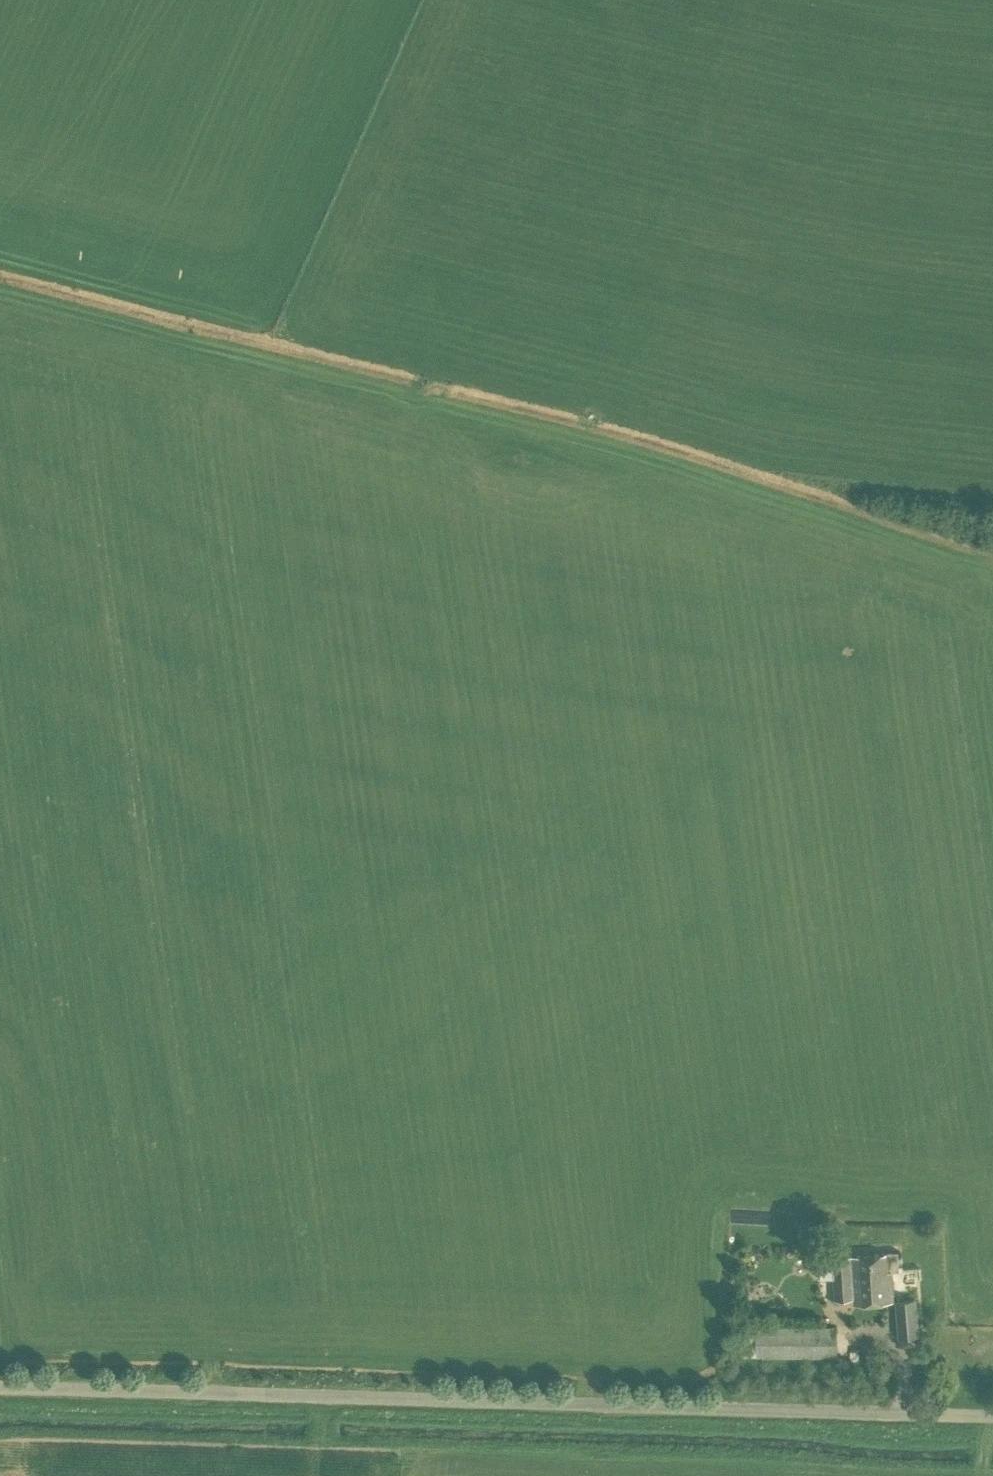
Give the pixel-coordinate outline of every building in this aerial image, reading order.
[(893,1301),(891,1270),(899,1269),(898,1251),(850,1254),(850,1255),(831,1256),(834,1298),(853,1297),(853,1303),(893,1301)] [(915,1298),(897,1300),(900,1336),(918,1334),(915,1298)] [(837,1357),(837,1325),(756,1325),(756,1356),(837,1357)]
